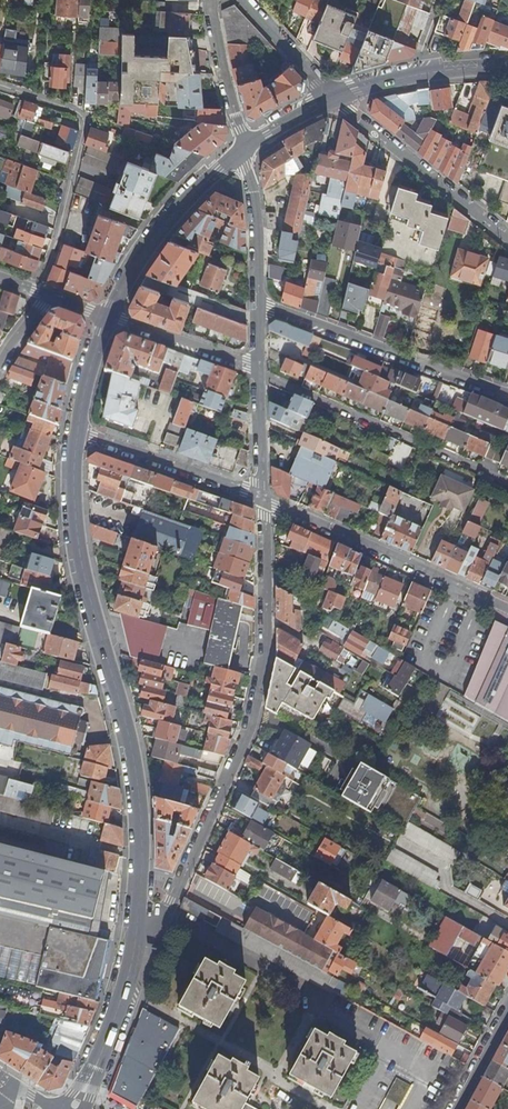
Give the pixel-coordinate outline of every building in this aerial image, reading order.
[(55,15),(78,16),(78,15),(80,0),(57,0),(55,15)] [(78,15),(90,16),(91,0),(80,0),(78,15)] [(313,0),(297,0),(293,10),(306,16),(313,0)] [(305,18),(312,21),(308,33),(314,35),(327,4),(328,3),(322,0),(313,0),(306,16),(305,18)] [(476,1),(473,0),(463,0),(462,1),(463,4),(463,7),(458,21),(442,15),(434,35),(442,38),(444,34),(460,41),(467,24),(476,1)] [(153,10),(171,11),(172,2),(153,1),(153,10)] [(252,45),(272,45),(234,4),(222,10),(228,44),(252,45)] [(314,35),(313,40),(341,52),(356,16),(327,4),(314,35)] [(398,30),(409,34),(413,25),(424,29),(430,13),(417,8),(408,4),(398,30)] [(487,5),(478,28),(470,49),(483,48),(493,21),(494,19),(488,17),(491,7),(487,5)] [(187,33),(189,13),(171,11),(169,31),(187,33)] [(493,21),(483,48),(497,49),(507,49),(507,26),(493,21)] [(352,28),(367,34),(368,32),(368,30),(354,24),(352,28)] [(478,28),(467,24),(460,41),(457,50),(462,49),(470,49),(478,28)] [(0,59),(0,69),(24,73),(28,40),(15,38),(16,30),(5,28),(3,40),(2,45),(0,59)] [(122,43),(122,33),(122,29),(100,28),(99,40),(122,43)] [(367,34),(352,28),(340,57),(355,63),(367,34)] [(72,31),(54,29),(53,36),(71,37),(72,31)] [(384,38),(385,36),(369,29),(368,30),(368,32),(384,38)] [(408,38),(409,34),(398,30),(396,34),(408,38)] [(394,39),(385,36),(384,38),(368,32),(367,34),(355,63),(351,72),(368,67),(385,63),(394,39)] [(192,48),(190,36),(122,33),(122,43),(122,55),(122,60),(127,60),(127,72),(122,71),(122,79),(122,87),(120,99),(119,103),(158,105),(160,82),(160,80),(161,71),(195,72),(195,63),(193,62),(193,61),(191,50),(192,48)] [(419,42),(408,38),(396,34),(394,39),(385,63),(393,61),(400,59),(411,56),(415,53),(419,42)] [(122,55),(122,43),(99,40),(99,53),(122,55)] [(263,89),(260,79),(256,80),(251,64),(255,62),(252,45),(228,44),(233,69),(241,98),(247,116),(254,119),(266,112),(279,105),(268,85),(263,89)] [(50,86),(65,87),(66,74),(69,74),(70,61),(53,60),(52,64),(51,64),(49,80),(51,80),(50,86)] [(304,79),(287,61),(282,65),(286,69),(276,78),(277,80),(268,85),(279,105),(291,98),(301,93),(304,79)] [(87,64),(75,64),(73,86),(85,87),(86,69),(87,64)] [(85,87),(84,103),(96,103),(97,81),(98,70),(86,69),(85,87)] [(195,107),(203,107),(200,80),(214,82),(211,73),(195,72),(161,71),(160,80),(176,81),(176,87),(178,87),(179,96),(177,96),(178,106),(195,107)] [(108,99),(112,99),(120,99),(122,87),(122,79),(108,79),(108,82),(97,81),(96,103),(108,104),(108,99)] [(470,115),(454,109),(449,122),(477,133),(486,109),(493,89),(496,82),(480,82),(473,103),(478,105),(479,110),(476,120),(472,121),(470,115)] [(419,104),(429,104),(429,88),(407,92),(398,94),(379,99),(375,100),(371,114),(395,133),(404,121),(399,117),(408,106),(419,101),(419,104)] [(449,88),(432,90),(435,109),(452,107),(449,88)] [(486,109),(498,114),(501,107),(506,94),(493,89),(486,109)] [(39,118),(40,118),(43,107),(37,106),(37,105),(20,99),(14,116),(26,120),(37,124),(39,118)] [(7,119),(12,106),(0,102),(0,116),(7,119)] [(158,105),(119,103),(117,123),(125,126),(128,110),(144,113),(144,115),(157,116),(158,105)] [(197,116),(197,121),(200,121),(225,124),(224,119),(221,108),(203,107),(195,107),(195,115),(197,116)] [(507,204),(507,110),(501,107),(498,114),(478,168),(478,170),(506,181),(499,201),(507,204)] [(431,129),(437,119),(430,116),(425,117),(415,134),(406,126),(407,124),(406,121),(404,121),(395,133),(407,142),(419,152),(431,129)] [(51,129),(53,122),(40,118),(39,118),(37,124),(26,120),(21,134),(38,141),(43,127),(51,129)] [(305,129),(306,149),(319,154),(328,118),(314,124),(305,129)] [(357,137),(358,131),(353,127),(345,120),(337,151),(332,150),(330,151),(329,156),(319,154),(315,173),(331,176),(327,193),(327,195),(324,195),(320,214),(338,219),(341,205),(343,199),(343,196),(346,185),(357,137)] [(174,143),(206,155),(217,145),(225,139),(227,132),(225,124),(200,121),(174,143)] [(79,131),(63,125),(56,144),(72,150),(79,131)] [(125,126),(123,132),(151,142),(153,136),(152,136),(125,126)] [(88,145),(106,152),(108,146),(105,145),(109,134),(91,127),(88,134),(85,144),(88,145)] [(153,136),(161,139),(163,131),(155,128),(152,136),(153,136)] [(286,146),(299,169),(303,166),(297,155),(306,149),(305,129),(294,135),(283,142),(286,146)] [(442,135),(431,129),(419,152),(424,155),(429,159),(441,136),(442,135)] [(38,141),(21,134),(17,144),(67,162),(71,152),(38,141)] [(451,142),(441,136),(429,159),(438,167),(450,144),(451,142)] [(369,140),(357,137),(346,185),(358,188),(365,161),(370,140),(369,140)] [(206,155),(174,143),(170,156),(176,158),(174,164),(169,158),(156,153),(149,170),(157,173),(178,181),(188,171),(194,165),(206,155)] [(467,160),(470,153),(466,151),(468,146),(463,143),(460,150),(448,175),(453,178),(458,183),(462,173),(467,160)] [(460,150),(450,144),(438,167),(448,175),(460,150)] [(82,161),(114,173),(120,158),(106,152),(88,145),(82,161)] [(288,175),(297,174),(302,174),(299,169),(286,146),(263,161),(262,170),(263,189),(286,175),(288,175)] [(7,159),(3,170),(9,172),(5,183),(13,186),(25,190),(30,192),(37,169),(7,159)] [(149,170),(126,160),(108,206),(137,217),(151,182),(153,182),(157,173),(149,170)] [(462,173),(473,182),(478,170),(478,168),(467,160),(462,173)] [(357,192),(362,193),(363,190),(367,191),(368,187),(371,188),(376,167),(371,166),(372,163),(365,161),(358,188),(357,192)] [(369,195),(379,198),(387,170),(376,167),(371,188),(369,195)] [(3,170),(0,178),(0,182),(5,183),(9,172),(3,170)] [(301,233),(306,211),(315,173),(302,174),(297,174),(288,214),(266,212),(267,224),(268,228),(277,229),(301,233)] [(77,174),(70,191),(101,203),(107,187),(77,174)] [(1,194),(9,196),(13,186),(5,183),(1,194)] [(341,205),(353,208),(357,192),(358,188),(346,185),(343,196),(343,199),(341,205)] [(419,243),(438,249),(449,217),(430,211),(432,204),(416,199),(418,193),(392,185),(386,202),(393,205),(391,212),(409,218),(407,225),(423,230),(419,243)] [(9,196),(21,201),(25,190),(13,186),(9,196)] [(25,190),(21,201),(42,209),(46,198),(30,192),(25,190)] [(198,210),(216,218),(217,215),(214,214),(216,210),(225,214),(222,220),(245,230),(243,203),(216,192),(210,198),(198,210)] [(352,213),(364,217),(365,212),(353,208),(352,213)] [(448,229),(464,234),(469,219),(464,215),(455,208),(448,229)] [(85,251),(115,262),(119,254),(121,252),(116,250),(121,236),(130,239),(137,228),(109,218),(111,213),(101,210),(100,215),(99,214),(85,251)] [(195,231),(214,239),(228,245),(246,252),(245,230),(222,220),(216,218),(198,210),(190,219),(176,234),(192,240),(195,231)] [(317,223),(320,214),(306,211),(301,233),(299,238),(308,240),(312,222),(317,223)] [(332,243),(357,249),(359,240),(362,226),(338,220),(332,243)] [(8,224),(4,235),(16,239),(15,232),(16,227),(8,224)] [(301,233),(277,229),(277,259),(293,264),(299,238),(301,233)] [(41,245),(44,237),(25,230),(22,238),(41,245)] [(192,240),(176,234),(174,237),(172,239),(171,241),(199,252),(204,254),(209,255),(214,239),(195,231),(192,240)] [(41,248),(18,240),(14,251),(37,259),(41,248)] [(382,252),(383,248),(359,240),(357,249),(354,260),(376,268),(378,262),(380,257),(382,252)] [(147,275),(176,285),(191,262),(194,264),(196,260),(194,258),(199,252),(171,241),(161,256),(147,275)] [(115,262),(85,251),(64,244),(56,266),(54,265),(46,283),(73,292),(90,299),(97,295),(109,272),(115,262)] [(246,252),(228,245),(225,253),(246,261),(246,252)] [(37,279),(44,261),(37,259),(14,251),(7,248),(3,259),(32,269),(30,277),(37,279)] [(488,258),(459,250),(450,279),(461,282),(462,279),(480,284),(488,258)] [(395,267),(398,258),(382,252),(380,257),(378,262),(387,265),(384,273),(376,270),(370,289),(368,293),(385,298),(392,277),(395,267)] [(328,261),(323,260),(324,254),(316,253),(315,258),(312,257),(305,289),(301,308),(309,311),(317,314),(320,302),(313,299),(318,277),(321,278),(321,277),(325,278),(325,277),(328,261)] [(491,283),(500,285),(503,278),(507,280),(507,259),(500,256),(491,283)] [(404,270),(407,261),(398,258),(395,267),(404,270)] [(209,264),(201,286),(219,292),(227,270),(209,264)] [(269,275),(269,279),(282,282),(285,268),(268,265),(269,275)] [(242,323),(247,311),(191,290),(176,285),(147,275),(145,279),(141,285),(163,294),(173,298),(190,304),(199,307),(242,323)] [(313,299),(320,302),(324,281),(325,278),(321,277),(321,278),(318,277),(313,299)] [(385,298),(384,302),(405,308),(403,314),(416,318),(426,287),(392,277),(385,298)] [(328,318),(336,283),(324,281),(320,302),(317,314),(328,318)] [(349,282),(343,304),(363,310),(368,293),(370,289),(349,282)] [(286,283),(283,301),(301,308),(305,289),(286,283)] [(158,302),(163,294),(141,285),(137,293),(130,306),(133,314),(180,331),(190,304),(173,298),(170,307),(158,302)] [(0,308),(0,312),(7,314),(12,316),(19,297),(6,292),(0,308)] [(242,323),(199,307),(194,320),(248,340),(247,325),(242,323)] [(41,327),(79,343),(84,328),(80,320),(71,317),(59,312),(51,314),(41,327)] [(391,317),(381,313),(374,335),(384,338),(391,317)] [(269,331),(297,343),(309,348),(314,336),(294,328),(288,326),(288,325),(276,322),(269,328),(269,331)] [(41,327),(27,345),(72,362),(75,355),(79,343),(41,327)] [(487,361),(496,334),(479,329),(470,356),(487,362),(487,361)] [(487,361),(507,367),(507,338),(496,334),(487,361)] [(178,368),(179,369),(184,356),(154,346),(123,335),(116,339),(111,352),(104,372),(114,375),(131,381),(135,370),(130,365),(133,363),(136,367),(147,371),(146,373),(156,377),(156,375),(159,375),(163,364),(171,367),(172,366),(173,366),(172,368),(178,370),(178,368)] [(309,348),(316,351),(321,338),(314,336),(309,348)] [(309,348),(297,343),(294,350),(313,358),(316,351),(309,348)] [(25,361),(22,370),(43,378),(66,386),(69,373),(72,364),(72,362),(27,345),(21,353),(45,362),(43,368),(25,361)] [(276,360),(284,363),(286,359),(287,357),(269,349),(269,359),(275,361),(276,360)] [(13,367),(22,370),(25,361),(43,368),(45,362),(21,353),(13,367)] [(188,372),(192,359),(184,356),(179,369),(188,372)] [(355,358),(352,366),(366,372),(378,378),(382,369),(355,358)] [(286,359),(284,363),(281,372),(297,379),(303,369),(309,371),(311,367),(304,364),(303,367),(286,359)] [(205,392),(226,399),(236,374),(202,362),(195,379),(201,382),(204,374),(210,377),(205,392)] [(395,385),(399,373),(392,369),(392,368),(387,366),(388,363),(384,362),(382,369),(378,378),(395,385)] [(22,370),(13,367),(8,375),(7,378),(30,386),(31,385),(40,388),(43,378),(22,370)] [(309,371),(305,379),(322,386),(327,374),(311,367),(309,371)] [(170,395),(178,374),(169,372),(167,377),(164,376),(159,391),(170,395)] [(369,392),(387,400),(395,385),(378,378),(366,372),(363,379),(356,376),(352,385),(369,392)] [(395,385),(416,394),(420,382),(399,373),(395,385)] [(322,386),(322,387),(342,396),(348,383),(327,374),(322,386)] [(134,411),(140,384),(131,381),(114,375),(109,402),(134,411)] [(43,378),(40,388),(35,402),(61,412),(63,403),(66,386),(43,378)] [(443,384),(439,382),(432,401),(436,403),(443,384)] [(342,396),(363,405),(369,392),(352,385),(348,383),(342,396)] [(194,404),(221,414),(226,399),(205,392),(200,403),(191,400),(190,403),(194,404)] [(363,405),(383,413),(389,401),(387,400),(369,392),(363,405)] [(287,411),(307,420),(314,423),(319,413),(311,410),(314,404),(294,395),(287,411)] [(501,405),(500,407),(471,395),(467,404),(456,399),(451,409),(507,433),(507,407),(501,405)] [(409,410),(404,422),(424,431),(429,419),(433,410),(436,403),(432,401),(426,398),(420,414),(409,410)] [(184,429),(194,404),(190,403),(182,400),(173,425),(184,429)] [(389,401),(383,413),(404,422),(409,410),(389,401)] [(56,426),(59,427),(60,419),(61,412),(35,402),(29,416),(56,426)] [(132,429),(138,413),(134,411),(109,402),(105,420),(132,429)] [(286,426),(290,428),(301,433),(307,420),(287,411),(270,403),(270,412),(270,419),(286,426)] [(235,410),(231,418),(249,424),(249,421),(248,414),(235,410)] [(441,423),(444,415),(433,410),(429,419),(424,431),(445,440),(450,428),(441,423)] [(453,420),(444,415),(441,423),(450,428),(452,422),(453,420)] [(31,430),(51,438),(56,426),(29,416),(27,422),(34,425),(31,430)] [(465,422),(455,417),(453,420),(452,422),(450,428),(445,440),(465,448),(471,436),(470,436),(472,431),(463,427),(465,422)] [(16,450),(23,452),(31,430),(25,428),(16,450)] [(23,452),(43,460),(51,438),(31,430),(23,452)] [(216,441),(188,431),(180,455),(188,458),(208,465),(216,441)] [(167,433),(163,444),(177,449),(181,438),(167,433)] [(486,457),(485,458),(493,461),(498,448),(491,445),(494,438),(483,433),(480,440),(471,436),(465,448),(486,457)] [(341,450),(305,435),(299,447),(302,448),(335,463),(341,450)] [(405,467),(411,445),(393,441),(388,463),(405,467)] [(219,445),(213,466),(231,471),(237,450),(219,445)] [(498,466),(499,467),(500,464),(507,467),(507,446),(506,451),(498,448),(493,461),(492,463),(498,466)] [(335,463),(302,448),(290,475),(324,490),(336,463),(335,463)] [(15,449),(10,460),(19,463),(22,465),(38,471),(43,460),(23,452),(16,450),(15,449)] [(386,464),(389,456),(373,449),(370,457),(386,464)] [(247,452),(242,450),(237,464),(249,469),(247,452)] [(122,477),(126,465),(96,455),(89,460),(89,462),(89,465),(102,470),(122,477)] [(10,460),(8,459),(6,465),(16,470),(19,463),(10,460)] [(52,464),(43,460),(38,471),(45,474),(48,475),(52,464)] [(35,501),(45,474),(38,471),(22,465),(13,487),(11,492),(35,501)] [(135,468),(131,480),(154,488),(170,493),(174,482),(138,470),(135,468)] [(309,507),(324,514),(334,494),(327,491),(324,490),(290,475),(272,468),(273,481),(273,489),(278,495),(289,500),(291,480),(310,488),(310,487),(318,490),(309,507)] [(337,477),(349,481),(351,472),(340,468),(337,477)] [(122,477),(102,470),(98,482),(102,484),(98,496),(132,507),(136,495),(127,492),(131,480),(122,477)] [(489,489),(492,483),(494,479),(481,474),(477,483),(489,489)] [(442,503),(441,505),(452,511),(454,508),(464,513),(473,493),(472,493),(473,490),(442,476),(432,498),(442,503)] [(174,482),(170,493),(195,502),(199,491),(174,482)] [(492,483),(489,489),(507,497),(507,490),(492,483)] [(390,487),(378,513),(381,514),(390,518),(382,537),(380,540),(412,554),(423,529),(391,516),(402,492),(390,487)] [(226,512),(238,517),(254,522),(254,514),(254,510),(199,491),(195,502),(226,512)] [(354,513),(361,506),(334,494),(324,514),(324,515),(340,522),(342,517),(346,519),(350,511),(354,513)] [(489,503),(480,498),(468,522),(478,526),(489,503)] [(47,512),(25,504),(22,512),(13,510),(11,516),(20,519),(41,526),(43,522),(47,512)] [(181,557),(192,527),(180,523),(143,511),(133,539),(157,549),(181,557)] [(254,522),(238,517),(226,512),(221,525),(227,527),(233,529),(254,536),(254,522)] [(390,518),(381,514),(378,521),(379,525),(375,534),(382,537),(390,518)] [(40,529),(41,526),(20,519),(15,533),(36,540),(40,530),(40,529)] [(463,532),(476,538),(481,527),(478,526),(468,522),(463,532)] [(113,545),(118,534),(98,527),(91,524),(92,538),(113,545)] [(302,550),(304,551),(311,534),(293,526),(287,541),(303,547),(302,550)] [(192,561),(198,546),(204,531),(192,527),(181,557),(192,561)] [(233,529),(227,527),(223,538),(254,549),(254,543),(254,536),(233,529)] [(9,548),(13,532),(0,528),(0,561),(4,562),(8,548),(9,548)] [(323,550),(331,554),(335,544),(317,536),(311,534),(304,551),(303,553),(310,556),(312,557),(314,552),(321,554),(323,550)] [(482,561),(475,558),(465,578),(473,581),(481,585),(488,570),(502,542),(491,537),(488,543),(491,544),(482,561)] [(223,538),(220,544),(222,545),(219,554),(254,566),(254,559),(254,549),(223,538)] [(124,568),(149,576),(157,549),(133,539),(124,568)] [(453,546),(442,542),(431,563),(445,569),(457,546),(458,544),(454,542),(453,546)] [(329,567),(340,572),(342,572),(350,551),(337,545),(329,567)] [(458,575),(468,554),(458,550),(459,547),(457,546),(445,569),(450,571),(458,575)] [(465,578),(475,558),(479,550),(472,547),(468,554),(458,575),(465,578)] [(350,551),(342,572),(354,578),(356,571),(362,556),(359,555),(350,551)] [(54,562),(31,554),(29,561),(26,570),(49,577),(54,562)] [(254,566),(219,554),(213,569),(225,573),(243,580),(245,574),(254,577),(254,566)] [(321,582),(328,563),(312,557),(310,556),(302,575),(314,580),(314,579),(321,582)] [(507,586),(507,563),(502,573),(497,582),(499,582),(498,584),(506,588),(507,586)] [(45,593),(49,577),(26,570),(12,566),(8,578),(22,582),(21,587),(32,590),(45,593)] [(155,586),(151,585),(146,583),(149,576),(124,568),(121,577),(122,578),(121,582),(124,582),(146,589),(150,590),(154,591),(155,586)] [(354,578),(350,590),(352,591),(354,587),(364,591),(365,590),(372,573),(362,569),(361,569),(359,573),(356,571),(354,578)] [(379,572),(373,570),(372,573),(365,590),(378,596),(384,579),(385,577),(378,574),(379,572)] [(493,590),(497,582),(502,573),(495,571),(494,573),(488,570),(481,585),(488,588),(493,590)] [(225,573),(220,586),(227,589),(231,590),(239,593),(240,589),(254,594),(254,590),(254,584),(243,580),(225,573)] [(338,582),(336,581),(325,577),(321,588),(330,592),(334,593),(338,582)] [(295,589),(276,579),(276,587),(291,596),(295,589)] [(378,596),(376,600),(391,606),(389,611),(392,612),(394,607),(395,608),(404,587),(384,579),(378,596)] [(0,581),(0,596),(6,598),(10,584),(0,581)] [(146,604),(148,600),(143,598),(146,589),(124,582),(120,596),(146,604)] [(403,606),(418,612),(422,613),(431,593),(412,584),(403,606)] [(293,597),(291,596),(276,587),(276,606),(277,620),(301,634),(301,611),(292,610),(293,597)] [(50,636),(61,598),(45,593),(32,590),(21,628),(50,636)] [(254,598),(239,593),(231,590),(227,601),(243,606),(254,610),(254,604),(254,598)] [(211,631),(204,664),(212,667),(228,671),(237,628),(240,617),(221,612),(224,600),(195,591),(187,625),(211,631)] [(334,593),(330,592),(323,609),(331,612),(335,608),(342,611),(346,598),(334,593)] [(120,596),(116,613),(127,616),(129,616),(130,615),(147,620),(151,605),(146,604),(120,596)] [(221,612),(240,617),(243,606),(227,601),(224,600),(221,612)] [(497,616),(491,614),(488,620),(494,623),(495,621),(497,616)] [(129,616),(127,616),(134,658),(135,659),(157,664),(166,628),(129,616)] [(361,656),(363,653),(365,649),(372,652),(374,649),(376,651),(372,658),(383,665),(388,656),(395,660),(397,657),(337,623),(334,621),(327,617),(323,623),(349,638),(344,646),(361,656)] [(465,696),(480,705),(507,721),(507,627),(495,621),(494,623),(465,696)] [(73,661),(78,643),(50,636),(21,628),(0,623),(0,643),(6,645),(20,648),(73,661)] [(410,633),(394,627),(389,639),(400,643),(399,645),(404,647),(410,633)] [(292,669),(303,645),(277,629),(277,651),(276,657),(276,660),(292,669)] [(313,641),(318,631),(312,631),(308,638),(313,641)] [(344,649),(333,642),(331,646),(324,643),(320,651),(337,661),(342,664),(345,659),(339,656),(344,649)] [(19,654),(20,648),(6,645),(1,663),(16,667),(17,661),(21,662),(23,655),(19,654)] [(363,653),(372,658),(376,651),(374,649),(372,652),(365,649),(363,653)] [(170,680),(173,669),(167,667),(157,664),(135,659),(132,671),(143,674),(165,679),(170,680)] [(265,708),(277,715),(283,704),(307,718),(307,717),(312,720),(313,720),(314,720),(324,703),(334,708),(337,708),(361,722),(367,712),(354,705),(339,696),(319,685),(297,672),(292,669),(276,660),(271,683),(265,708)] [(319,685),(325,674),(303,661),(297,672),(319,685)] [(362,661),(355,673),(362,677),(369,665),(362,661)] [(396,677),(407,683),(416,668),(405,662),(404,665),(399,662),(397,667),(401,669),(396,677)] [(36,672),(21,668),(16,667),(1,663),(0,663),(0,681),(42,691),(45,679),(52,679),(49,688),(77,695),(78,693),(98,696),(96,687),(80,683),(58,677),(36,672)] [(62,663),(58,677),(80,683),(84,668),(62,663)] [(228,671),(212,667),(209,678),(236,685),(237,686),(240,674),(228,671)] [(339,696),(347,682),(344,681),(343,683),(326,673),(325,674),(319,685),(339,696)] [(161,691),(165,679),(143,674),(140,686),(144,687),(161,691)] [(232,697),(236,685),(209,678),(206,677),(205,683),(212,685),(211,691),(232,697)] [(399,697),(405,687),(407,683),(396,677),(388,691),(399,697)] [(187,697),(190,686),(180,683),(177,695),(180,696),(187,697)] [(161,691),(144,687),(141,699),(151,701),(162,704),(165,692),(161,691)] [(83,709),(0,688),(0,745),(13,748),(14,742),(71,756),(75,743),(84,745),(86,738),(89,724),(80,722),(81,717),(83,716),(85,711),(83,709)] [(231,708),(234,697),(232,697),(211,691),(208,703),(229,708),(231,708)] [(385,723),(394,709),(362,691),(354,705),(367,712),(385,723)] [(187,697),(180,696),(177,708),(184,709),(187,697)] [(189,711),(192,699),(187,697),(184,709),(189,711)] [(170,724),(175,707),(162,704),(151,701),(149,707),(135,704),(138,716),(139,716),(154,720),(160,721),(170,724)] [(228,714),(229,708),(208,703),(205,715),(213,717),(228,720),(230,721),(232,715),(228,714)] [(154,720),(139,716),(142,725),(153,726),(154,720)] [(228,720),(213,717),(208,734),(232,740),(235,733),(237,729),(227,727),(228,720)] [(379,733),(383,726),(373,720),(369,727),(379,733)] [(170,724),(160,721),(155,739),(157,740),(176,745),(178,739),(184,741),(186,732),(180,730),(181,727),(170,724)] [(274,737),(266,752),(269,753),(288,765),(298,770),(313,745),(286,730),(279,740),(274,737)] [(392,747),(401,752),(409,739),(400,733),(392,747)] [(232,740),(208,734),(203,751),(224,757),(232,740)] [(224,757),(203,751),(189,748),(185,747),(176,745),(157,740),(153,758),(165,761),(175,764),(176,761),(175,758),(176,757),(177,759),(178,755),(220,765),(224,757)] [(107,768),(110,769),(109,746),(89,748),(85,762),(107,768)] [(358,761),(333,747),(329,754),(354,768),(358,761)] [(285,776),(296,783),(298,779),(284,771),(288,765),(269,753),(263,764),(285,776)] [(285,776),(263,764),(249,756),(245,763),(264,774),(251,796),(273,809),(278,802),(273,799),(276,792),(281,795),(287,786),(282,783),(285,776)] [(14,761),(9,779),(9,780),(18,783),(23,764),(14,761)] [(182,771),(197,775),(198,770),(175,764),(165,761),(159,783),(164,784),(177,787),(182,771)] [(103,782),(107,768),(85,762),(81,776),(103,782)] [(315,780),(339,794),(349,777),(325,763),(315,780)] [(197,775),(214,781),(214,780),(217,773),(199,767),(198,770),(197,775)] [(396,783),(371,769),(367,776),(392,790),(396,783)] [(4,797),(9,780),(9,779),(0,776),(0,796),(4,797)] [(107,786),(80,779),(78,785),(87,788),(89,784),(92,785),(90,793),(61,785),(58,793),(88,801),(112,807),(114,808),(121,810),(120,801),(119,789),(107,786)] [(18,783),(9,780),(4,797),(16,800),(18,791),(32,794),(34,787),(18,783)] [(159,800),(164,784),(159,783),(151,780),(152,789),(153,798),(159,800)] [(184,789),(187,790),(207,796),(211,787),(193,782),(192,785),(185,784),(184,789)] [(183,806),(183,803),(180,802),(184,789),(177,787),(164,784),(159,800),(183,806)] [(353,802),(377,816),(387,799),(363,785),(353,802)] [(187,790),(183,803),(183,806),(200,811),(207,796),(187,790)] [(410,791),(391,824),(404,831),(409,822),(417,808),(422,798),(410,791)] [(241,795),(233,808),(264,825),(269,816),(257,810),(259,805),(241,795)] [(51,824),(54,810),(16,800),(4,797),(0,796),(0,811),(51,824)] [(183,806),(159,800),(153,798),(154,806),(154,812),(155,819),(162,822),(192,830),(200,811),(183,806)] [(106,825),(109,815),(112,807),(88,801),(83,818),(106,824),(106,825)] [(59,812),(73,815),(74,810),(61,807),(59,812)] [(172,873),(192,830),(162,822),(155,819),(156,834),(156,851),(155,868),(172,873)] [(263,851),(270,840),(274,833),(252,821),(246,831),(232,823),(228,831),(229,831),(260,849),(263,851)] [(402,834),(454,865),(461,852),(409,822),(404,831),(402,834)] [(101,841),(123,847),(123,838),(123,829),(106,825),(106,824),(101,841)] [(0,830),(0,844),(32,852),(63,861),(67,847),(0,830)] [(229,831),(217,852),(219,853),(241,865),(250,850),(257,854),(260,849),(229,831)] [(326,838),(316,856),(331,865),(335,857),(340,860),(346,850),(326,838)] [(27,869),(32,852),(0,844),(0,862),(27,869)] [(440,874),(394,848),(387,860),(433,886),(440,874)] [(104,871),(114,873),(116,865),(118,856),(94,850),(91,849),(90,853),(82,851),(79,865),(104,871)] [(241,865),(219,853),(218,857),(206,851),(203,858),(213,864),(235,876),(249,884),(253,876),(240,868),(241,865)] [(34,889),(31,902),(93,917),(104,871),(79,865),(63,861),(32,852),(27,869),(0,862),(0,881),(34,889)] [(331,865),(316,856),(315,857),(331,866),(331,865)] [(302,873),(274,857),(268,868),(296,884),(302,873)] [(235,876),(213,864),(206,879),(227,890),(235,876)] [(389,911),(401,891),(383,880),(371,900),(389,911)] [(33,906),(92,920),(93,917),(31,902),(34,889),(0,881),(0,898),(33,906)] [(320,883),(308,904),(328,916),(329,916),(335,905),(337,904),(346,910),(351,901),(320,883)] [(470,884),(466,892),(478,900),(483,891),(470,884)] [(332,994),(334,991),(339,980),(328,974),(322,971),(278,947),(257,935),(248,931),(244,929),(186,897),(181,908),(217,927),(215,931),(332,994)] [(92,920),(33,906),(0,898),(0,916),(1,916),(88,936),(97,938),(97,937),(89,935),(92,920)] [(499,986),(507,969),(507,952),(490,941),(485,938),(478,934),(429,907),(412,936),(469,969),(495,984),(499,986)] [(256,908),(244,929),(248,931),(257,935),(268,915),(259,910),(256,908)] [(268,915),(257,935),(278,947),(322,971),(334,950),(314,940),(307,936),(268,915)] [(43,956),(41,967),(40,968),(100,982),(109,941),(99,939),(99,938),(97,937),(97,938),(88,936),(1,916),(0,916),(0,946),(43,956)] [(340,954),(343,948),(338,945),(345,933),(350,936),(351,935),(355,937),(358,933),(329,916),(328,916),(314,940),(334,950),(340,954)] [(478,934),(485,938),(488,933),(481,929),(478,934)] [(507,952),(507,934),(507,936),(497,930),(490,941),(507,952)] [(0,946),(0,959),(10,961),(40,968),(41,967),(43,956),(0,946)] [(348,950),(343,948),(340,954),(344,956),(348,950)] [(340,954),(334,950),(322,971),(328,974),(329,971),(337,976),(347,958),(344,956),(340,954)] [(37,985),(40,968),(10,961),(0,959),(0,977),(37,985)] [(218,966),(205,960),(179,1007),(220,1029),(235,1002),(246,982),(234,975),(235,972),(225,967),(219,963),(218,966)] [(40,968),(37,985),(36,986),(60,993),(96,1002),(100,982),(40,968)] [(495,984),(469,969),(458,990),(465,994),(483,1005),(495,984)] [(458,990),(429,974),(423,984),(459,1005),(465,994),(458,990)] [(349,985),(353,988),(357,981),(349,977),(346,984),(349,985)] [(334,991),(343,996),(349,985),(346,984),(339,980),(334,991)] [(458,1008),(459,1005),(423,984),(421,988),(419,987),(419,988),(437,998),(433,1006),(446,1013),(450,1005),(461,1011),(461,1010),(458,1008)] [(93,1016),(97,1002),(96,1002),(60,993),(57,1004),(68,1007),(65,1017),(62,1016),(61,1020),(89,1026),(93,1016)] [(17,1026),(21,1010),(0,1005),(0,1022),(17,1026)] [(180,1029),(147,1011),(144,1009),(132,1040),(113,1090),(112,1092),(120,1096),(118,1100),(133,1108),(135,1108),(136,1106),(180,1029)] [(467,1027),(444,1014),(438,1025),(443,1028),(441,1032),(459,1042),(467,1027)] [(50,1039),(48,1042),(58,1045),(55,1054),(57,1055),(74,1060),(76,1057),(82,1043),(89,1026),(61,1020),(55,1018),(50,1031),(55,1033),(52,1040),(50,1039)] [(328,1037),(315,1030),(290,1075),(325,1095),(331,1098),(357,1053),(344,1046),(345,1043),(329,1034),(328,1037)] [(47,1041),(46,1044),(49,1045),(45,1052),(41,1049),(43,1045),(6,1032),(1,1047),(0,1048),(0,1060),(14,1069),(37,1084),(50,1063),(53,1058),(56,1059),(57,1055),(55,1054),(58,1045),(48,1042),(47,1041)] [(458,1045),(440,1035),(436,1040),(424,1033),(420,1039),(448,1054),(451,1056),(458,1045)] [(501,1044),(498,1050),(492,1061),(507,1069),(507,1048),(501,1044)] [(451,1056),(448,1054),(443,1063),(449,1066),(454,1057),(451,1056)] [(251,1106),(246,1103),(260,1078),(247,1071),(251,1064),(247,1062),(245,1066),(233,1059),(231,1062),(219,1056),(193,1103),(204,1108),(257,1108),(251,1106)] [(73,1063),(62,1061),(57,1068),(50,1063),(37,1084),(48,1091),(62,1087),(63,1085),(67,1077),(73,1063)] [(507,1077),(507,1069),(492,1061),(488,1068),(483,1077),(501,1087),(502,1087),(507,1077)] [(502,1087),(501,1087),(483,1077),(477,1089),(471,1100),(488,1108),(490,1108),(502,1087)] [(411,1086),(397,1078),(386,1098),(400,1106),(411,1086)] [(471,1100),(466,1108),(488,1108),(471,1100)]
